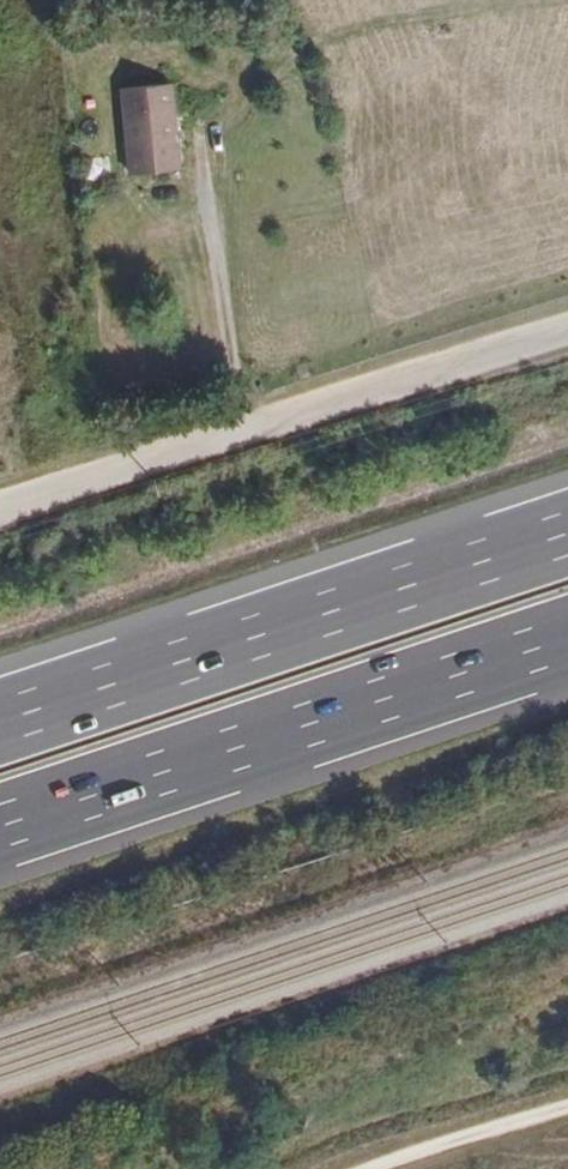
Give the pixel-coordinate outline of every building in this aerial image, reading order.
[(182,174),(174,92),(125,97),(134,180),(182,174)]
